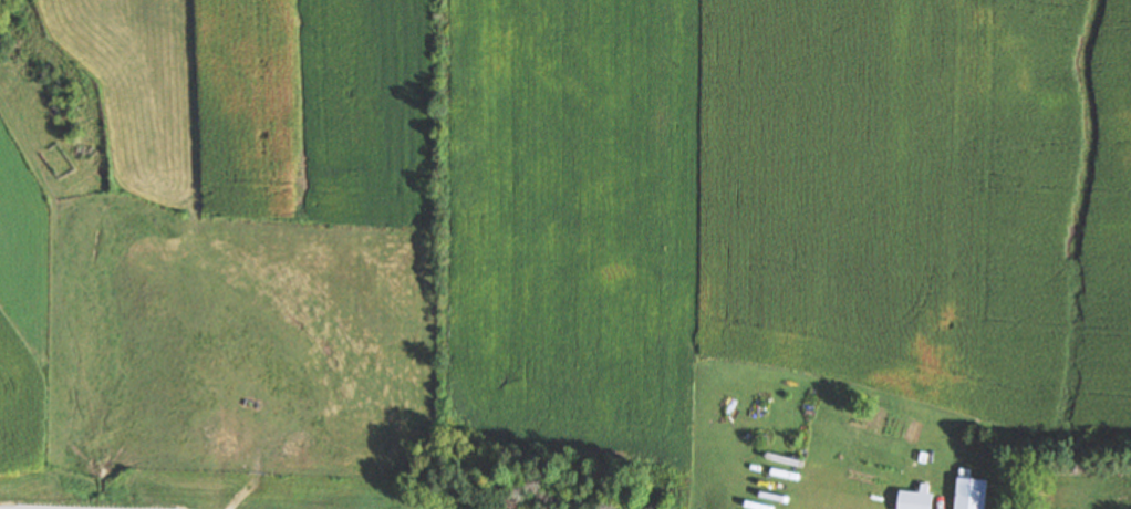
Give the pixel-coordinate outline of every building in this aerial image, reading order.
[(990,481),(960,479),(958,508),(988,508),(990,481)] [(902,492),(901,508),(935,508),(936,494),(926,494),(926,493),(902,492)]
